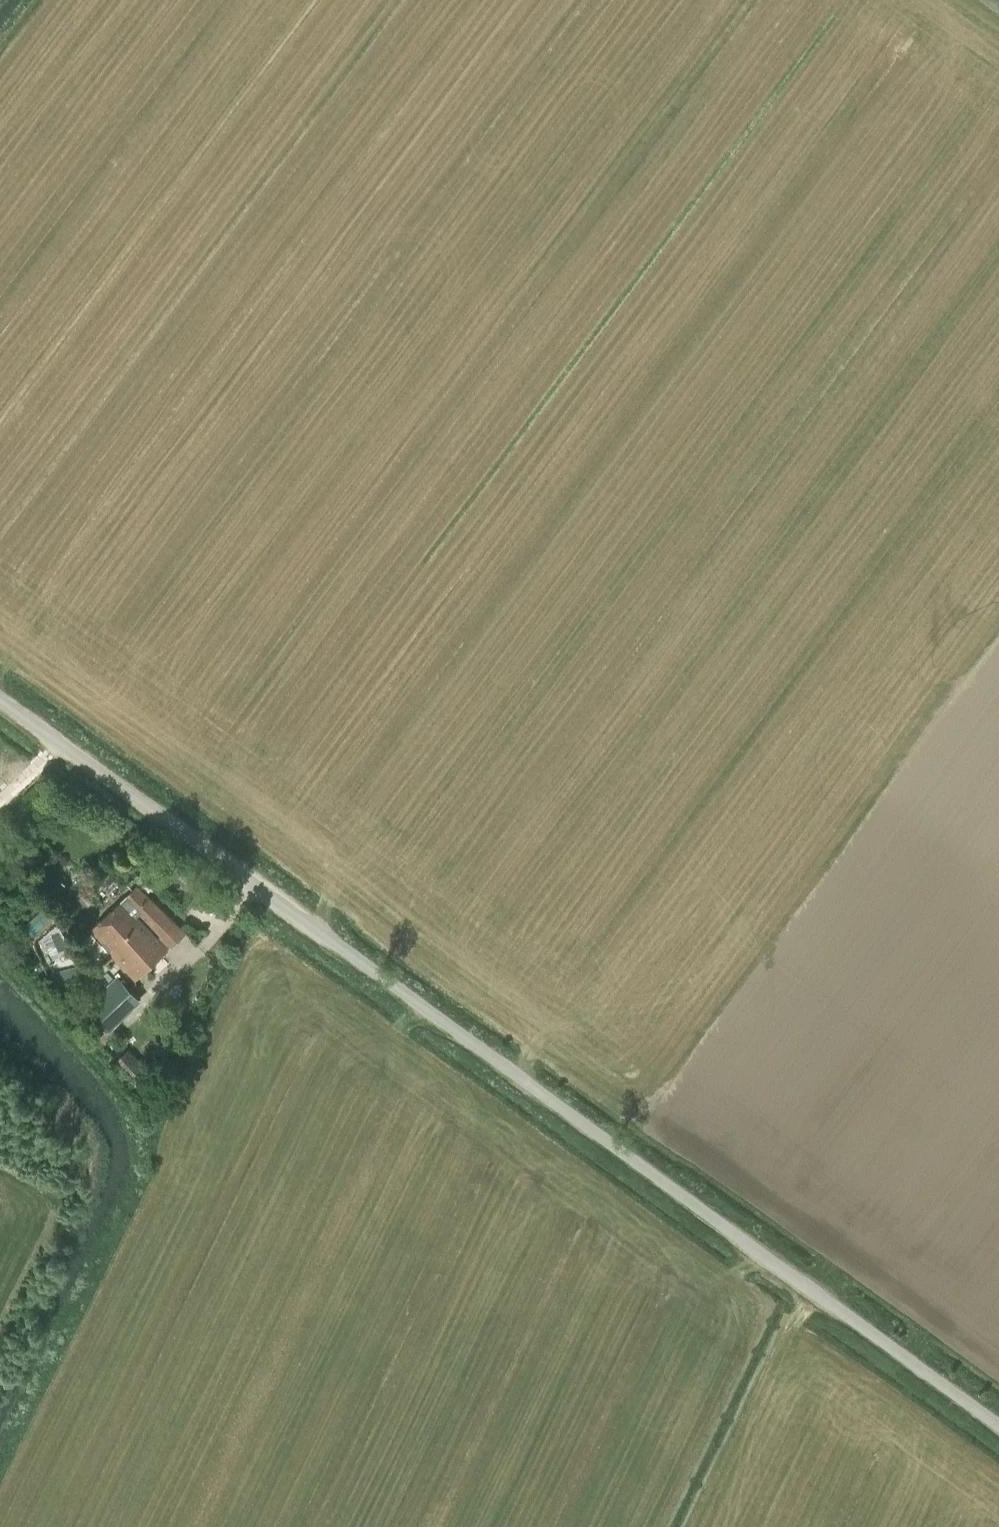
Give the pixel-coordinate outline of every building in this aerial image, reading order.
[(136,886),(89,929),(93,933),(92,934),(91,933),(80,942),(97,962),(110,951),(135,979),(182,936),(136,886)] [(32,936),(51,919),(42,909),(23,925),(32,936)] [(89,984),(84,966),(75,969),(50,975),(55,993),(89,984)] [(95,996),(86,1006),(87,1007),(81,1013),(98,1031),(104,1025),(107,1028),(118,1018),(138,999),(116,977),(95,996)] [(114,1060),(129,1078),(144,1064),(128,1046),(114,1060)]
